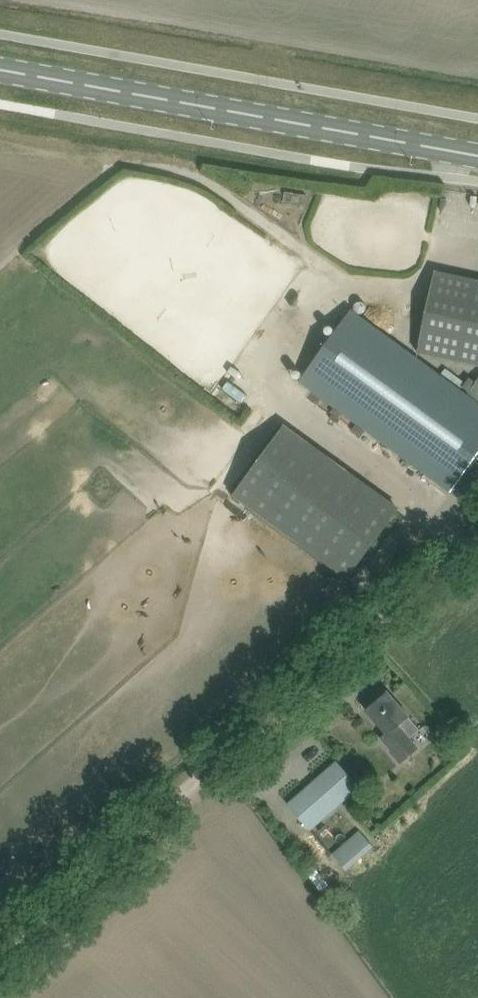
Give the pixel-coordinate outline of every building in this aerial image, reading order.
[(122,214),(140,234),(153,222),(135,202),(122,214)] [(174,250),(187,262),(195,254),(182,242),(174,250)] [(419,351),(477,364),(477,281),(435,273),(419,351)] [(451,492),(477,455),(477,402),(351,310),(299,381),(451,492)] [(284,427),(234,495),(349,578),(399,510),(284,427)] [(367,711),(380,726),(387,734),(381,739),(391,750),(390,751),(400,763),(420,747),(411,736),(418,730),(408,718),(409,717),(401,707),(388,692),(367,711)] [(335,761),(288,803),(312,831),(343,803),(334,793),(351,779),(335,761)] [(313,832),(330,850),(357,827),(340,808),(313,832)] [(347,870),(373,847),(358,831),(332,853),(347,870)]
